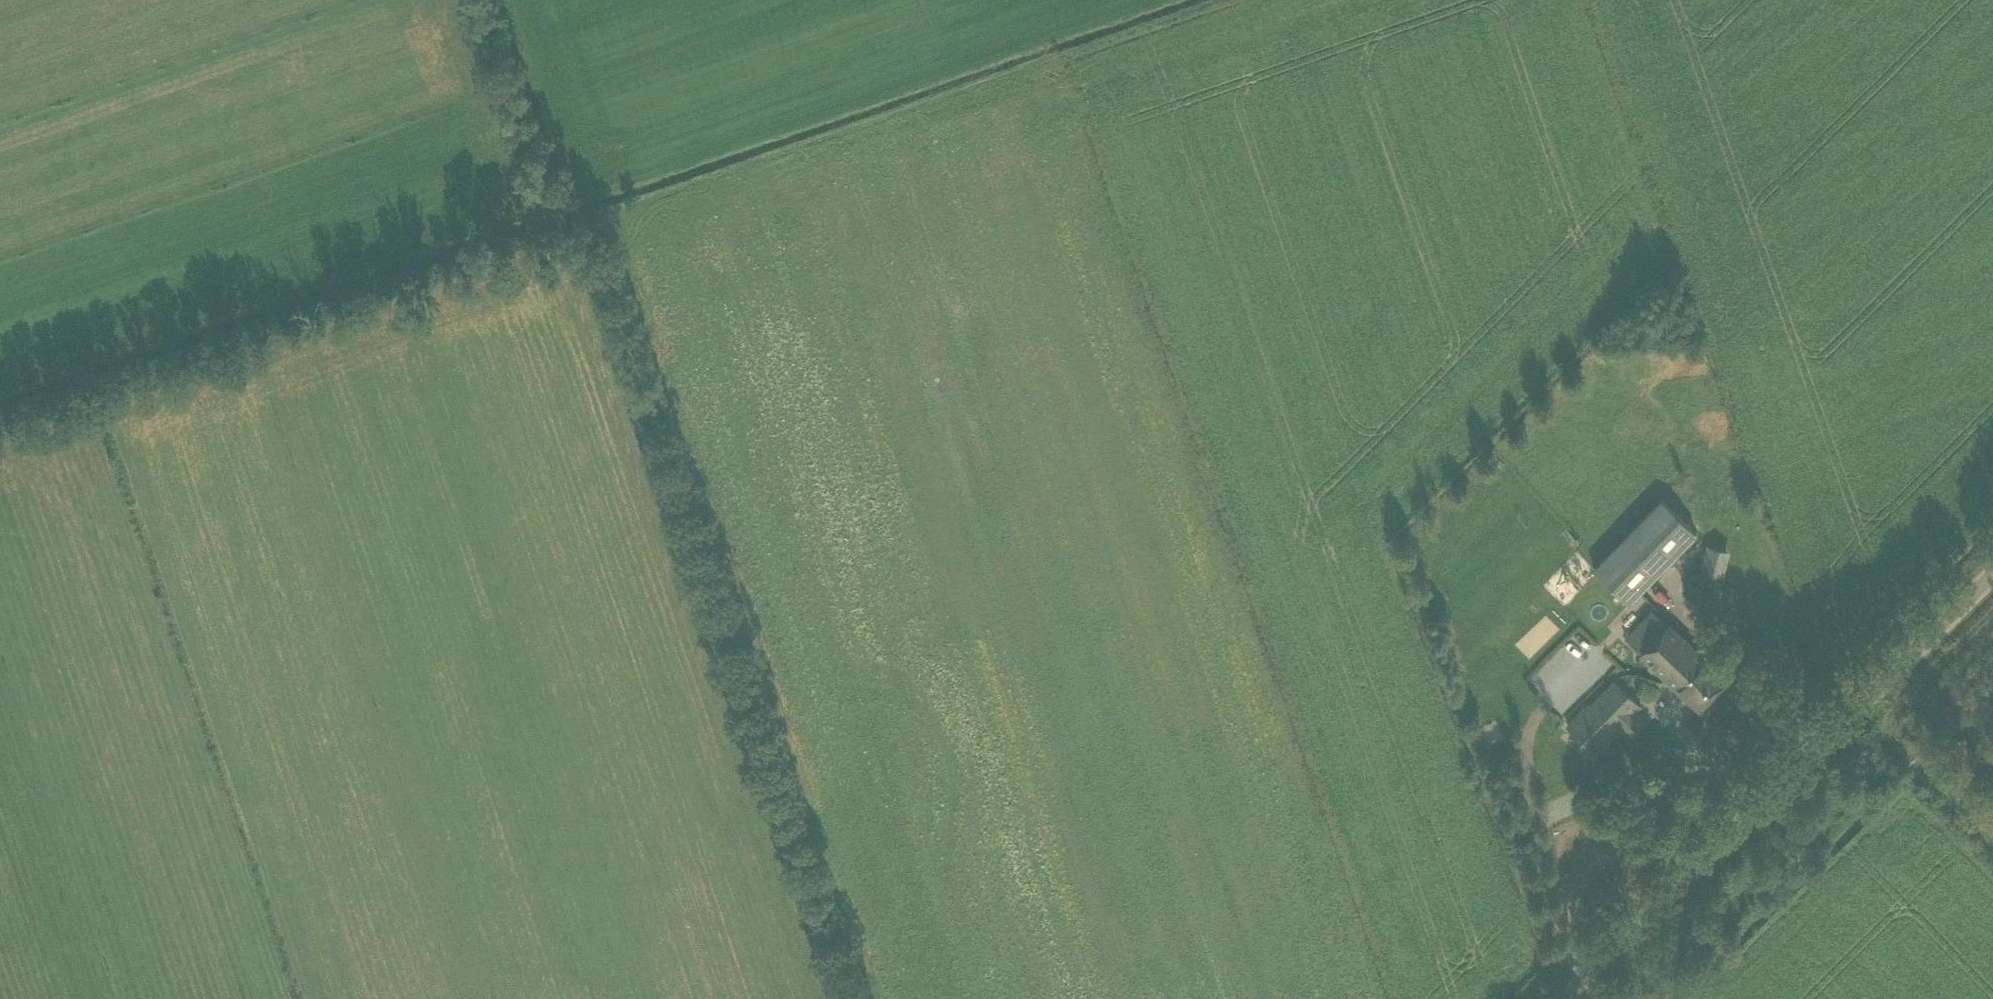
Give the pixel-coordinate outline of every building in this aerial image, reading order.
[(1630,603),(1697,534),(1660,499),(1593,568),(1630,603)] [(1726,573),(1727,547),(1707,546),(1706,572),(1726,573)] [(1652,610),(1637,627),(1650,639),(1638,651),(1684,694),(1698,708),(1726,679),(1711,665),(1652,610)] [(1569,727),(1565,731),(1574,741),(1579,737),(1594,751),(1648,693),(1622,668),(1568,726),(1569,727)] [(1488,746),(1505,737),(1496,719),(1478,728),(1488,746)]
